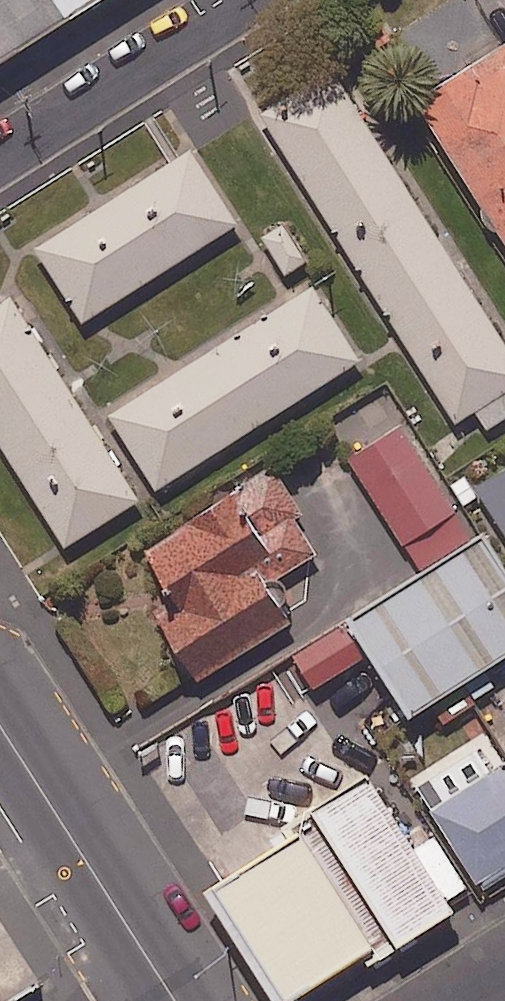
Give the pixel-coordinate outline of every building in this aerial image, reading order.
[(107,0),(0,0),(0,68),(107,0)] [(504,36),(411,93),(501,239),(504,237),(504,37),(504,36)] [(335,65),(264,110),(457,416),(475,404),(488,425),(504,414),(504,335),(335,65)] [(239,217),(193,144),(39,242),(85,315),(239,217)] [(286,218),(262,233),(285,270),(310,254),(286,218)] [(362,355),(315,281),(111,410),(157,484),(362,355)] [(13,292),(0,301),(0,435),(67,541),(140,494),(13,292)] [(403,417),(348,451),(416,563),(472,529),(403,417)] [(319,557),(254,456),(101,553),(187,687),(291,620),(271,588),(319,557)] [(478,483),(504,525),(504,465),(478,483)] [(480,538),(346,623),(367,655),(408,719),(504,658),(504,577),(480,538)] [(367,655),(346,623),(297,655),(317,687),(367,655)] [(497,711),(504,724),(504,706),(497,711)] [(504,760),(487,732),(415,778),(481,882),(504,867),(504,760)] [(370,781),(207,886),(281,1000),(293,1000),(372,951),(378,961),(452,914),(445,902),(466,889),(433,837),(414,849),(370,781)]
